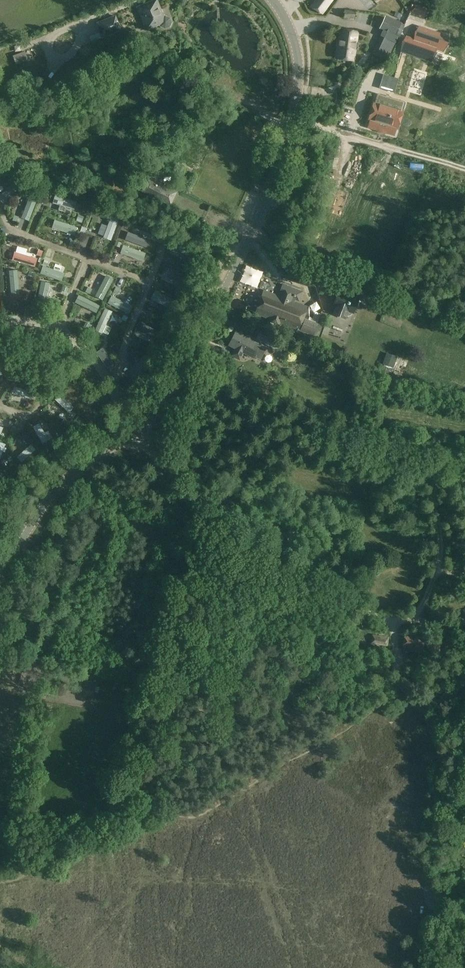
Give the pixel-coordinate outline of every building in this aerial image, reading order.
[(310,7),(322,16),(333,0),(315,0),(310,7)] [(147,30),(166,23),(157,1),(139,8),(147,30)] [(427,11),(421,8),(415,5),(412,13),(418,15),(424,18),(425,16),(427,11)] [(394,17),(401,20),(406,9),(399,6),(394,17)] [(382,22),(383,13),(362,10),(361,19),(382,22)] [(102,39),(122,31),(116,16),(96,23),(102,39)] [(401,23),(385,16),(380,29),(396,36),(401,23)] [(425,23),(412,18),(410,25),(408,24),(403,37),(405,38),(401,49),(433,60),(437,47),(429,44),(432,35),(422,31),(425,23)] [(341,30),(337,58),(353,61),(354,51),(357,50),(358,44),(356,43),(357,32),(341,30)] [(380,36),(372,54),(387,61),(395,43),(380,36)] [(28,59),(25,51),(13,55),(17,63),(28,59)] [(426,89),(428,80),(420,78),(417,87),(426,89)] [(371,121),(372,121),(370,128),(394,135),(396,128),(397,128),(404,106),(377,98),(371,121)] [(141,191),(171,205),(176,193),(147,179),(141,191)] [(0,195),(0,201),(4,204),(20,188),(13,182),(0,195)] [(53,195),(51,203),(59,206),(57,210),(64,212),(66,208),(72,210),(75,202),(53,195)] [(29,197),(21,218),(29,221),(37,198),(29,197)] [(77,214),(75,221),(81,223),(83,216),(77,214)] [(100,224),(98,230),(104,232),(102,237),(110,240),(118,218),(110,215),(106,226),(100,224)] [(77,227),(54,220),(52,229),(75,236),(77,227)] [(129,228),(124,240),(146,247),(150,236),(129,228)] [(174,240),(170,249),(194,259),(198,250),(174,240)] [(145,253),(123,245),(120,254),(143,262),(145,253)] [(11,260),(35,267),(37,259),(26,255),(28,249),(17,247),(16,252),(15,252),(11,260)] [(42,266),(40,274),(61,282),(64,273),(42,266)] [(188,277),(167,268),(164,275),(185,284),(188,277)] [(17,270),(9,271),(10,294),(19,294),(17,270)] [(105,275),(94,296),(102,300),(113,279),(105,275)] [(301,324),(302,321),(307,308),(292,303),(293,300),(299,302),(302,293),(283,285),(282,286),(284,287),(281,293),(280,293),(279,297),(264,292),(256,314),(270,319),(269,321),(280,325),(281,323),(298,330),(301,324)] [(152,293),(149,299),(172,310),(177,300),(154,289),(152,293)] [(336,307),(333,315),(345,319),(348,312),(353,314),(359,300),(339,292),(334,306),(336,307)] [(99,305),(78,295),(74,303),(96,313),(99,305)] [(133,307),(111,295),(107,304),(129,314),(133,307)] [(112,312),(105,308),(95,330),(102,333),(103,332),(108,335),(111,328),(106,326),(112,312)] [(325,321),(328,314),(317,310),(316,314),(320,315),(318,319),(325,321)] [(302,321),(301,324),(304,325),(301,331),(313,336),(317,326),(305,321),(305,322),(302,321)] [(163,334),(142,324),(138,333),(159,342),(163,334)] [(236,333),(229,346),(235,349),(231,356),(239,359),(242,352),(254,358),(255,357),(261,360),(266,350),(260,347),(262,344),(255,340),(249,337),(248,339),(236,333)] [(270,338),(266,345),(278,351),(282,345),(270,338)] [(103,348),(96,352),(107,369),(114,364),(103,348)] [(296,357),(307,365),(312,357),(301,350),(296,357)] [(393,368),(397,357),(386,353),(382,364),(393,368)] [(139,356),(130,378),(139,382),(148,359),(139,356)] [(15,397),(13,401),(25,406),(26,401),(15,397)] [(40,427),(32,432),(43,449),(51,444),(40,427)] [(0,447),(0,466),(8,451),(0,447)] [(405,633),(404,636),(403,642),(402,649),(422,653),(425,637),(405,633)] [(389,637),(372,635),(371,644),(387,647),(389,637)]
